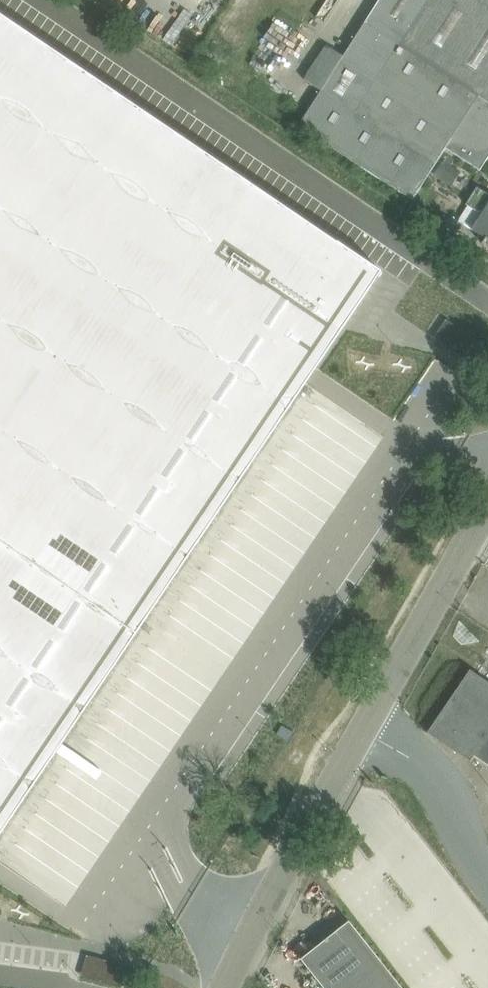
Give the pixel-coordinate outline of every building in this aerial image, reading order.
[(487,159),(487,0),(381,0),(376,7),(367,22),(345,56),(327,45),(306,78),(323,89),(300,126),(414,199),(447,148),(464,159),(481,170),(487,159)] [(134,637),(306,383),(322,359),(319,357),(376,273),(339,248),(342,245),(0,14),(0,546),(134,637)] [(452,185),(462,171),(445,160),(435,174),(452,185)] [(478,188),(467,206),(458,221),(474,231),(487,239),(487,194),(478,188)] [(134,637),(0,546),(0,835),(134,637)] [(472,670),(429,733),(472,761),(476,756),(487,764),(487,681),(472,670)] [(351,920),(303,959),(326,987),(405,987),(351,920)] [(88,953),(82,975),(121,985),(127,964),(88,953)]
